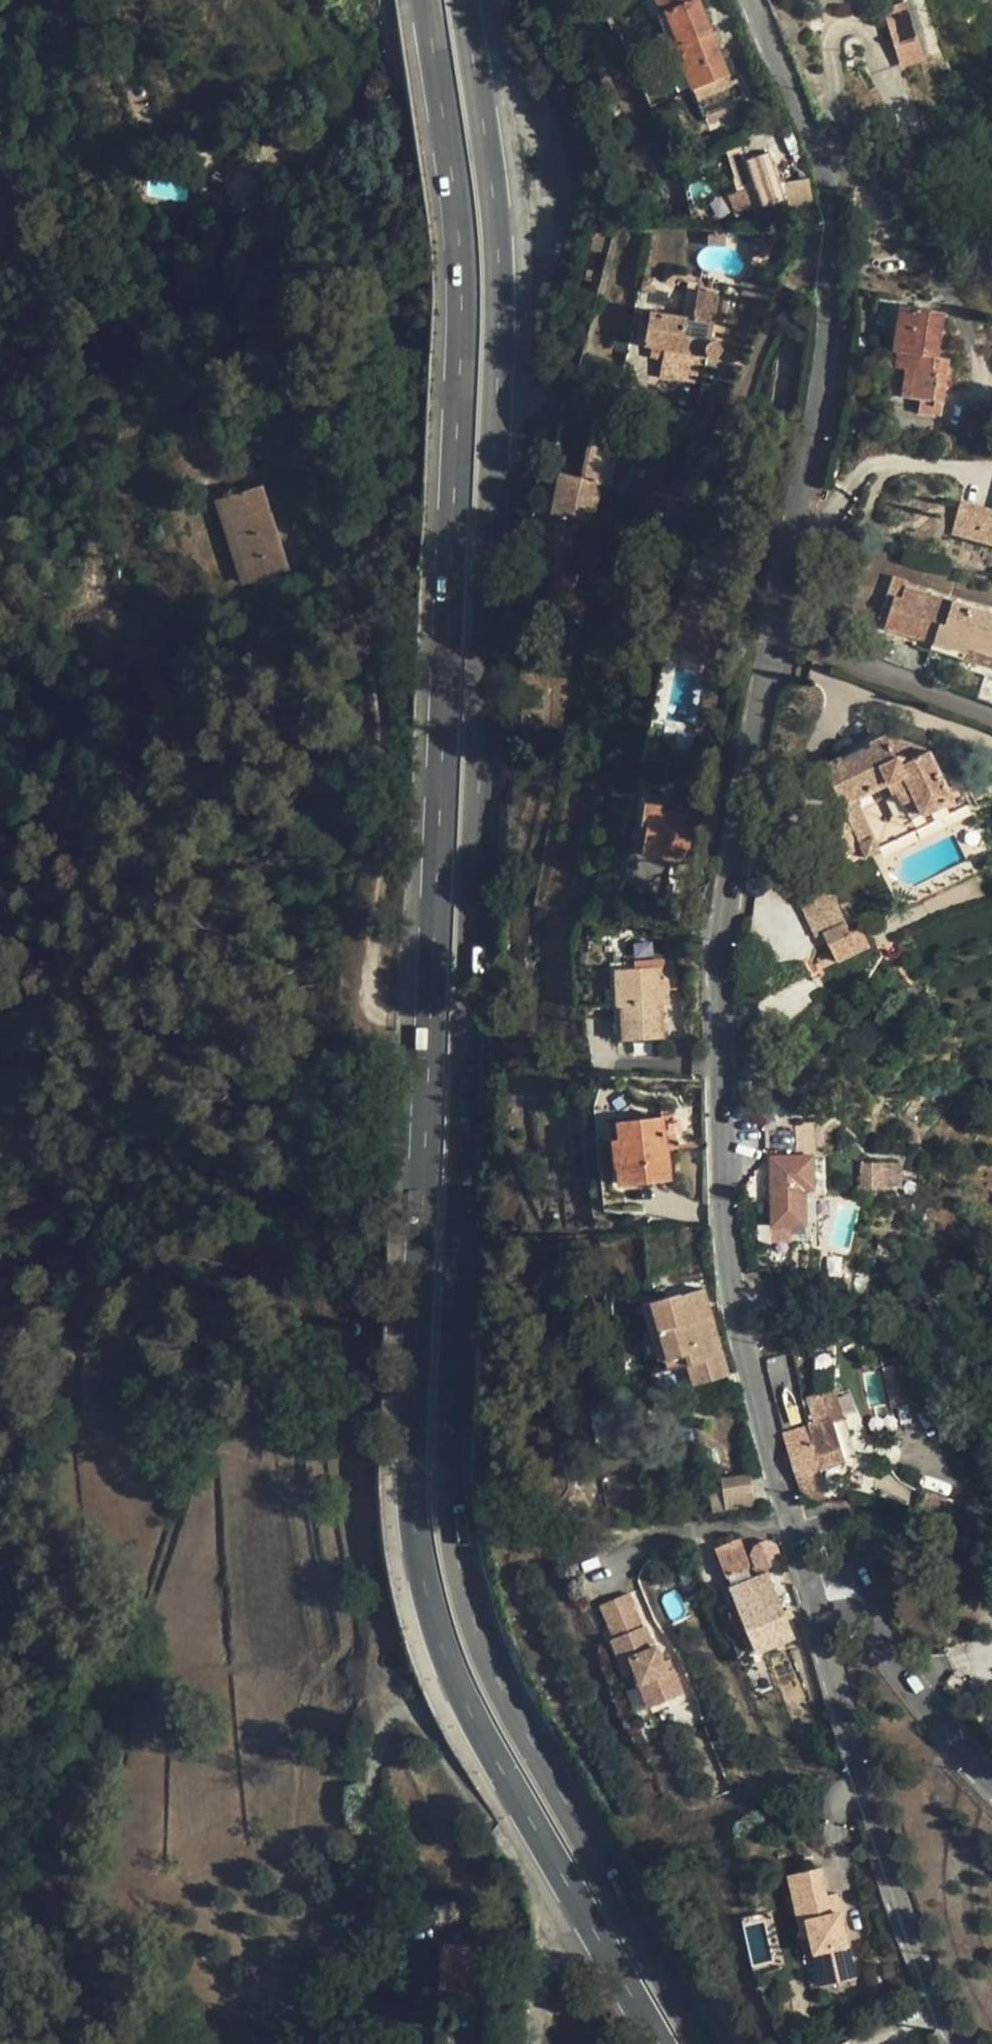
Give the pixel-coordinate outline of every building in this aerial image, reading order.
[(699,0),(656,0),(661,12),(658,13),(669,42),(674,40),(703,115),(705,113),(737,101),(743,99),(737,84),(732,86),(699,0)] [(884,8),(895,46),(896,46),(914,40),(903,1),(884,8)] [(914,40),(896,46),(902,64),(920,58),(914,40)] [(737,101),(705,113),(709,123),(740,110),(737,101)] [(235,174),(246,154),(234,147),(223,167),(235,174)] [(215,172),(213,176),(221,180),(224,176),(215,172)] [(808,176),(787,180),(792,210),(813,207),(808,176)] [(734,216),(763,207),(758,190),(729,199),(734,216)] [(149,199),(144,191),(137,196),(141,204),(149,199)] [(725,246),(726,234),(707,233),(707,246),(725,246)] [(754,259),(754,264),(766,267),(772,242),(753,237),(752,239),(753,242),(753,245),(754,252),(754,259)] [(587,280),(598,283),(600,275),(589,272),(587,280)] [(643,277),(640,290),(653,293),(656,280),(643,277)] [(649,312),(643,344),(651,345),(664,348),(663,359),(660,376),(703,383),(707,356),(711,359),(715,358),(719,355),(721,351),(721,346),(718,343),(714,341),(711,341),(719,294),(698,290),(693,319),(649,312)] [(942,312),(899,305),(892,351),(897,352),(916,354),(914,370),(910,398),(920,399),(918,412),(940,415),(948,359),(935,357),(942,312)] [(663,359),(664,348),(651,345),(650,357),(663,359)] [(897,352),(895,367),(906,368),(914,370),(916,354),(897,352)] [(914,370),(906,368),(902,397),(910,398),(914,370)] [(622,425),(594,419),(581,478),(600,482),(609,484),(622,425)] [(592,522),(600,482),(581,478),(560,473),(539,566),(568,572),(580,519),(592,522)] [(248,582),(289,570),(262,484),(221,498),(248,582)] [(957,534),(991,543),(991,512),(965,504),(957,534)] [(904,587),(906,580),(893,576),(879,618),(886,620),(893,597),(900,598),(904,587)] [(904,587),(900,598),(893,597),(886,620),(884,626),(916,637),(913,646),(929,650),(932,642),(944,646),(942,654),(991,669),(991,614),(951,602),(904,587)] [(944,646),(932,642),(929,650),(942,654),(944,646)] [(683,646),(680,657),(710,663),(713,652),(683,646)] [(984,676),(978,700),(991,705),(991,679),(984,676)] [(840,757),(822,766),(841,805),(853,799),(887,782),(892,793),(896,791),(902,804),(915,830),(956,810),(953,803),(967,797),(957,776),(943,783),(927,751),(885,736),(868,744),(840,757)] [(887,782),(853,799),(872,838),(878,848),(915,830),(902,804),(896,791),(892,793),(887,782)] [(967,797),(953,803),(956,810),(971,804),(967,797)] [(853,799),(841,805),(846,815),(844,817),(858,845),(860,844),(872,838),(853,799)] [(687,812),(662,808),(663,805),(644,802),(640,828),(646,829),(642,852),(641,854),(680,860),(687,812)] [(844,817),(802,845),(820,871),(858,845),(844,817)] [(636,828),(632,851),(642,852),(646,829),(640,828),(636,828)] [(878,848),(872,838),(860,844),(866,855),(878,848)] [(968,861),(914,888),(920,901),(974,874),(968,861)] [(845,920),(826,881),(798,895),(817,934),(845,920)] [(886,917),(882,908),(869,914),(873,923),(886,917)] [(894,939),(882,946),(885,951),(886,953),(890,955),(893,955),(896,954),(899,952),(899,950),(900,947),(899,945),(898,944),(894,939)] [(667,967),(614,970),(616,1006),(619,1005),(620,1039),(665,1038),(664,1004),(663,989),(668,989),(667,967)] [(665,1144),(662,1116),(616,1121),(617,1138),(620,1138),(623,1165),(620,1165),(622,1184),(671,1179),(667,1144),(665,1144)] [(620,1138),(617,1138),(611,1139),(614,1166),(620,1165),(623,1165),(620,1138)] [(771,1157),(773,1226),(806,1225),(805,1189),(815,1189),(814,1155),(771,1157)] [(806,1225),(773,1226),(774,1242),(812,1240),(811,1234),(817,1234),(815,1199),(825,1199),(823,1155),(814,1155),(815,1189),(805,1189),(806,1225)] [(867,1162),(847,1163),(848,1187),(868,1187),(867,1162)] [(616,1185),(622,1184),(620,1165),(614,1166),(616,1185)] [(878,1239),(864,1237),(862,1252),(876,1254),(878,1239)] [(821,1274),(821,1299),(843,1298),(842,1274),(821,1274)] [(693,1385),(728,1375),(703,1288),(644,1305),(664,1371),(687,1364),(693,1385)] [(758,1360),(778,1355),(774,1345),(756,1349),(758,1360)] [(913,1364),(886,1371),(894,1401),(921,1394),(913,1364)] [(834,1389),(806,1398),(814,1423),(803,1426),(783,1434),(801,1494),(814,1489),(823,1486),(818,1470),(847,1461),(833,1417),(842,1414),(834,1389)] [(842,1414),(833,1417),(847,1461),(856,1458),(842,1414)] [(728,1504),(758,1499),(754,1470),(724,1474),(728,1504)] [(814,1500),(817,1500),(814,1489),(801,1494),(802,1494),(805,1496),(807,1498),(814,1500)] [(728,1577),(750,1569),(750,1567),(739,1537),(715,1545),(728,1577)] [(592,1557),(575,1564),(579,1574),(597,1566),(592,1557)] [(754,1580),(750,1569),(728,1577),(733,1588),(754,1580)] [(732,1589),(741,1609),(750,1632),(758,1651),(794,1637),(768,1575),(754,1580),(733,1588),(732,1589)] [(597,1605),(610,1639),(643,1627),(629,1592),(597,1605)] [(740,1636),(744,1634),(750,1632),(741,1609),(730,1613),(731,1615),(739,1634),(740,1636)] [(728,1617),(736,1635),(739,1634),(731,1615),(728,1617)] [(610,1639),(625,1676),(634,1672),(639,1683),(637,1683),(646,1706),(678,1693),(668,1666),(663,1668),(659,1658),(653,1644),(650,1645),(643,1627),(610,1639)] [(758,1651),(750,1632),(744,1634),(752,1654),(758,1651)] [(664,1656),(659,1658),(663,1668),(668,1666),(664,1656)] [(638,1709),(646,1706),(637,1683),(639,1683),(634,1672),(625,1676),(638,1709)] [(806,1920),(809,1936),(812,1952),(819,1951),(825,1985),(852,1979),(836,1893),(826,1895),(821,1867),(789,1873),(798,1921),(806,1920)] [(740,1922),(753,1967),(775,1961),(761,1916),(740,1922)] [(806,1920),(798,1921),(801,1937),(809,1936),(806,1920)] [(485,1947),(442,1945),(440,1987),(484,1991),(485,1947)] [(819,1951),(812,1952),(818,1985),(825,1985),(819,1951)] [(475,2032),(476,2029),(474,2025),(468,2029),(470,2034),(471,2034),(474,2034),(475,2032)]
